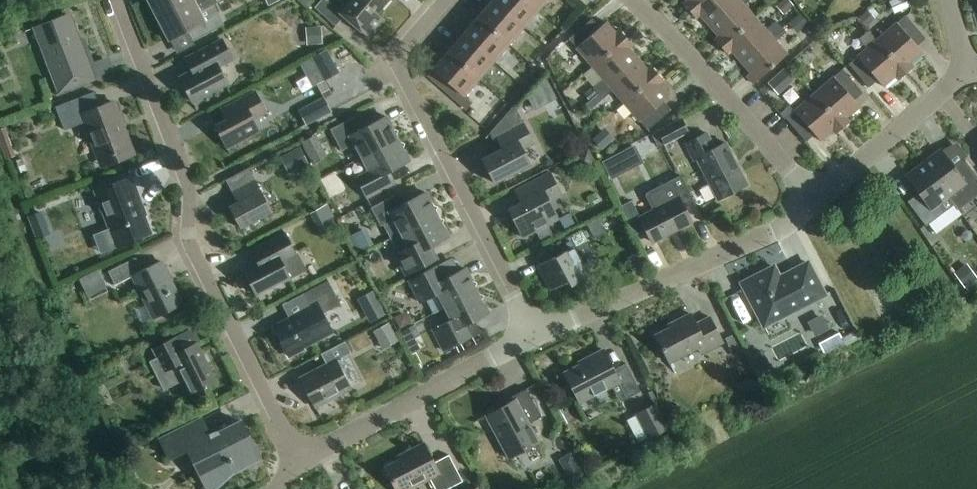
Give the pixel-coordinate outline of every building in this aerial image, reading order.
[(158,19),(194,1),(193,1),(193,0),(147,0),(158,19)] [(193,1),(194,1),(158,19),(169,41),(187,31),(193,42),(224,26),(214,5),(217,4),(215,0),(194,0),(193,1)] [(308,9),(315,1),(313,0),(297,0),(308,9)] [(377,14),(376,14),(360,0),(351,0),(346,6),(338,0),(334,0),(330,5),(324,0),(322,0),(314,8),(336,27),(344,17),(369,39),(384,20),(377,14)] [(377,14),(389,0),(360,0),(376,14),(377,14)] [(433,70),(428,76),(466,110),(472,104),(464,97),(548,0),(493,0),(433,70)] [(690,12),(703,0),(686,0),(687,1),(683,4),(690,12)] [(709,26),(739,0),(703,0),(690,12),(696,19),(700,16),(709,26)] [(721,48),(755,18),(744,6),(751,0),(739,0),(709,26),(719,37),(715,40),(721,48)] [(776,6),(783,15),(793,6),(788,0),(784,0),(776,6)] [(911,7),(907,0),(896,0),(902,12),(911,7)] [(874,18),(867,11),(858,20),(865,27),(874,18)] [(800,15),(789,25),(797,34),(808,24),(800,15)] [(896,23),(877,40),(906,74),(913,68),(910,64),(922,54),(917,47),(926,39),(906,16),(897,24),(896,23)] [(731,52),(741,63),(781,27),(776,22),(766,31),(755,18),(721,48),(728,55),(731,52)] [(95,80),(72,19),(56,25),(54,20),(24,32),(25,33),(34,29),(59,94),(95,80)] [(576,49),(588,63),(622,33),(620,31),(616,34),(606,22),(600,28),(592,19),(569,40),(576,48),(576,49)] [(320,27),(305,29),(306,45),(321,44),(320,27)] [(781,27),(741,63),(750,73),(747,76),(753,84),(787,55),(776,42),(786,33),(781,27)] [(632,45),(622,33),(588,63),(603,80),(593,89),(598,94),(638,59),(629,49),(632,45)] [(34,35),(19,36),(21,59),(36,57),(34,35)] [(184,60),(190,72),(179,78),(197,112),(198,112),(193,102),(227,85),(219,68),(233,60),(222,40),(184,60)] [(906,74),(877,40),(857,57),(849,65),(869,88),(878,81),(883,87),(895,77),(899,81),(906,74)] [(325,51),(310,59),(322,81),(337,73),(325,51)] [(613,91),(628,108),(661,79),(651,67),(647,70),(638,59),(598,94),(602,100),(613,91)] [(785,68),(768,84),(778,95),(796,80),(785,68)] [(834,77),(814,94),(843,128),(851,122),(847,118),(860,108),(854,101),(863,94),(843,70),(834,78),(834,77)] [(661,79),(628,108),(640,122),(648,131),(671,110),(663,102),(670,96),(660,85),(664,82),(661,79)] [(589,101),(596,95),(590,88),(583,95),(589,101)] [(266,113),(255,92),(221,110),(226,121),(215,127),(230,155),(231,154),(228,149),(259,132),(253,120),(266,113)] [(100,108),(94,93),(55,107),(61,123),(82,115),(100,162),(132,150),(113,103),(100,108)] [(843,128),(814,94),(794,111),(795,112),(786,119),(806,143),(815,135),(820,142),(833,131),(836,135),(843,128)] [(306,126),(331,113),(323,98),(299,111),(306,126)] [(534,144),(514,106),(493,131),(502,149),(482,160),(495,184),(530,166),(522,150),(534,144)] [(354,145),(361,158),(398,139),(386,117),(361,130),(355,118),(330,130),(342,151),(354,145)] [(665,144),(688,132),(681,120),(658,132),(665,144)] [(0,129),(0,145),(9,141),(4,128),(0,129)] [(592,140),(601,151),(610,143),(601,132),(592,140)] [(694,161),(697,159),(717,199),(706,205),(707,206),(718,200),(747,185),(725,143),(714,149),(707,134),(686,145),(694,161)] [(398,139),(361,158),(369,172),(356,179),(366,199),(391,186),(385,175),(409,162),(398,139)] [(322,146),(307,154),(313,166),(328,158),(322,146)] [(311,170),(299,148),(288,155),(299,176),(311,170)] [(588,150),(575,156),(582,169),(594,162),(588,150)] [(948,197),(957,209),(974,196),(976,200),(976,179),(963,161),(954,168),(941,151),(924,164),(936,180),(948,197)] [(617,157),(603,165),(611,179),(625,172),(617,157)] [(938,204),(948,197),(924,164),(906,178),(918,194),(908,202),(926,227),(944,213),(938,204)] [(550,173),(526,185),(514,192),(520,204),(508,210),(523,238),(558,220),(549,203),(562,196),(550,173)] [(645,198),(652,212),(640,218),(646,231),(652,243),(691,223),(683,207),(693,201),(681,176),(646,194),(645,198)] [(141,206),(143,206),(131,177),(94,191),(109,229),(93,235),(100,253),(116,247),(151,234),(141,206)] [(240,229),(272,212),(255,180),(232,193),(238,203),(229,208),(240,229)] [(384,226),(391,239),(437,215),(425,193),(401,206),(396,196),(371,208),(381,227),(384,226)] [(334,217),(327,205),(310,214),(316,226),(334,217)] [(635,209),(624,214),(635,236),(646,231),(640,218),(635,209)] [(39,213),(27,217),(32,229),(43,225),(39,213)] [(437,215),(391,239),(398,253),(395,255),(406,275),(430,262),(424,251),(448,238),(437,215)] [(594,254),(588,242),(582,230),(557,243),(562,254),(538,267),(550,291),(568,282),(571,287),(588,277),(580,262),(594,254)] [(251,252),(257,265),(243,272),(256,296),(290,278),(281,263),(296,255),(285,234),(251,252)] [(635,258),(633,263),(637,268),(643,267),(645,261),(641,257),(635,258)] [(142,271),(136,258),(108,272),(115,285),(133,276),(154,318),(182,304),(161,262),(142,271)] [(824,295),(808,263),(780,278),(774,267),(742,284),(764,327),(824,295)] [(437,294),(444,308),(476,291),(465,269),(442,281),(435,267),(409,281),(420,303),(437,294)] [(969,268),(957,278),(958,280),(965,288),(976,279),(976,278),(973,272),(969,268)] [(107,288),(98,271),(79,281),(88,298),(107,288)] [(341,305),(328,281),(304,294),(311,308),(273,328),(289,358),(304,350),(303,348),(333,332),(323,314),(341,305)] [(476,291),(444,308),(451,321),(433,330),(444,352),(472,337),(466,325),(488,314),(476,291)] [(836,301),(824,306),(835,332),(848,327),(836,301)] [(744,302),(725,310),(741,345),(759,337),(744,302)] [(381,304),(364,313),(370,324),(386,315),(381,304)] [(404,314),(394,319),(399,330),(410,325),(404,314)] [(695,325),(690,314),(677,321),(678,324),(655,336),(669,363),(698,349),(701,355),(723,344),(710,317),(695,325)] [(389,324),(381,328),(391,346),(399,341),(389,324)] [(839,334),(820,344),(822,350),(824,352),(843,342),(842,340),(839,334)] [(735,335),(726,339),(731,350),(740,347),(735,335)] [(165,390),(184,381),(192,395),(217,383),(197,343),(181,351),(174,339),(153,350),(158,360),(152,364),(165,390)] [(337,361),(351,354),(345,342),(321,355),(327,366),(300,379),(315,407),(351,389),(337,361)] [(135,349),(124,355),(130,367),(141,361),(135,349)] [(626,400),(640,392),(626,364),(614,370),(604,351),(585,360),(587,363),(564,374),(578,401),(604,387),(605,390),(618,384),(626,400)] [(750,357),(759,375),(772,369),(763,351),(750,357)] [(542,417),(526,389),(514,396),(516,400),(486,416),(508,459),(539,442),(529,424),(542,417)] [(635,415),(648,440),(669,430),(657,404),(635,415)] [(216,413),(161,440),(170,459),(188,450),(207,488),(214,488),(227,477),(226,476),(259,459),(241,422),(219,433),(218,432),(216,431),(214,432),(209,434),(202,421),(217,414),(216,413)] [(424,444),(397,458),(399,461),(384,468),(395,488),(411,488),(430,479),(435,488),(449,488),(463,482),(449,455),(434,463),(424,444)]
